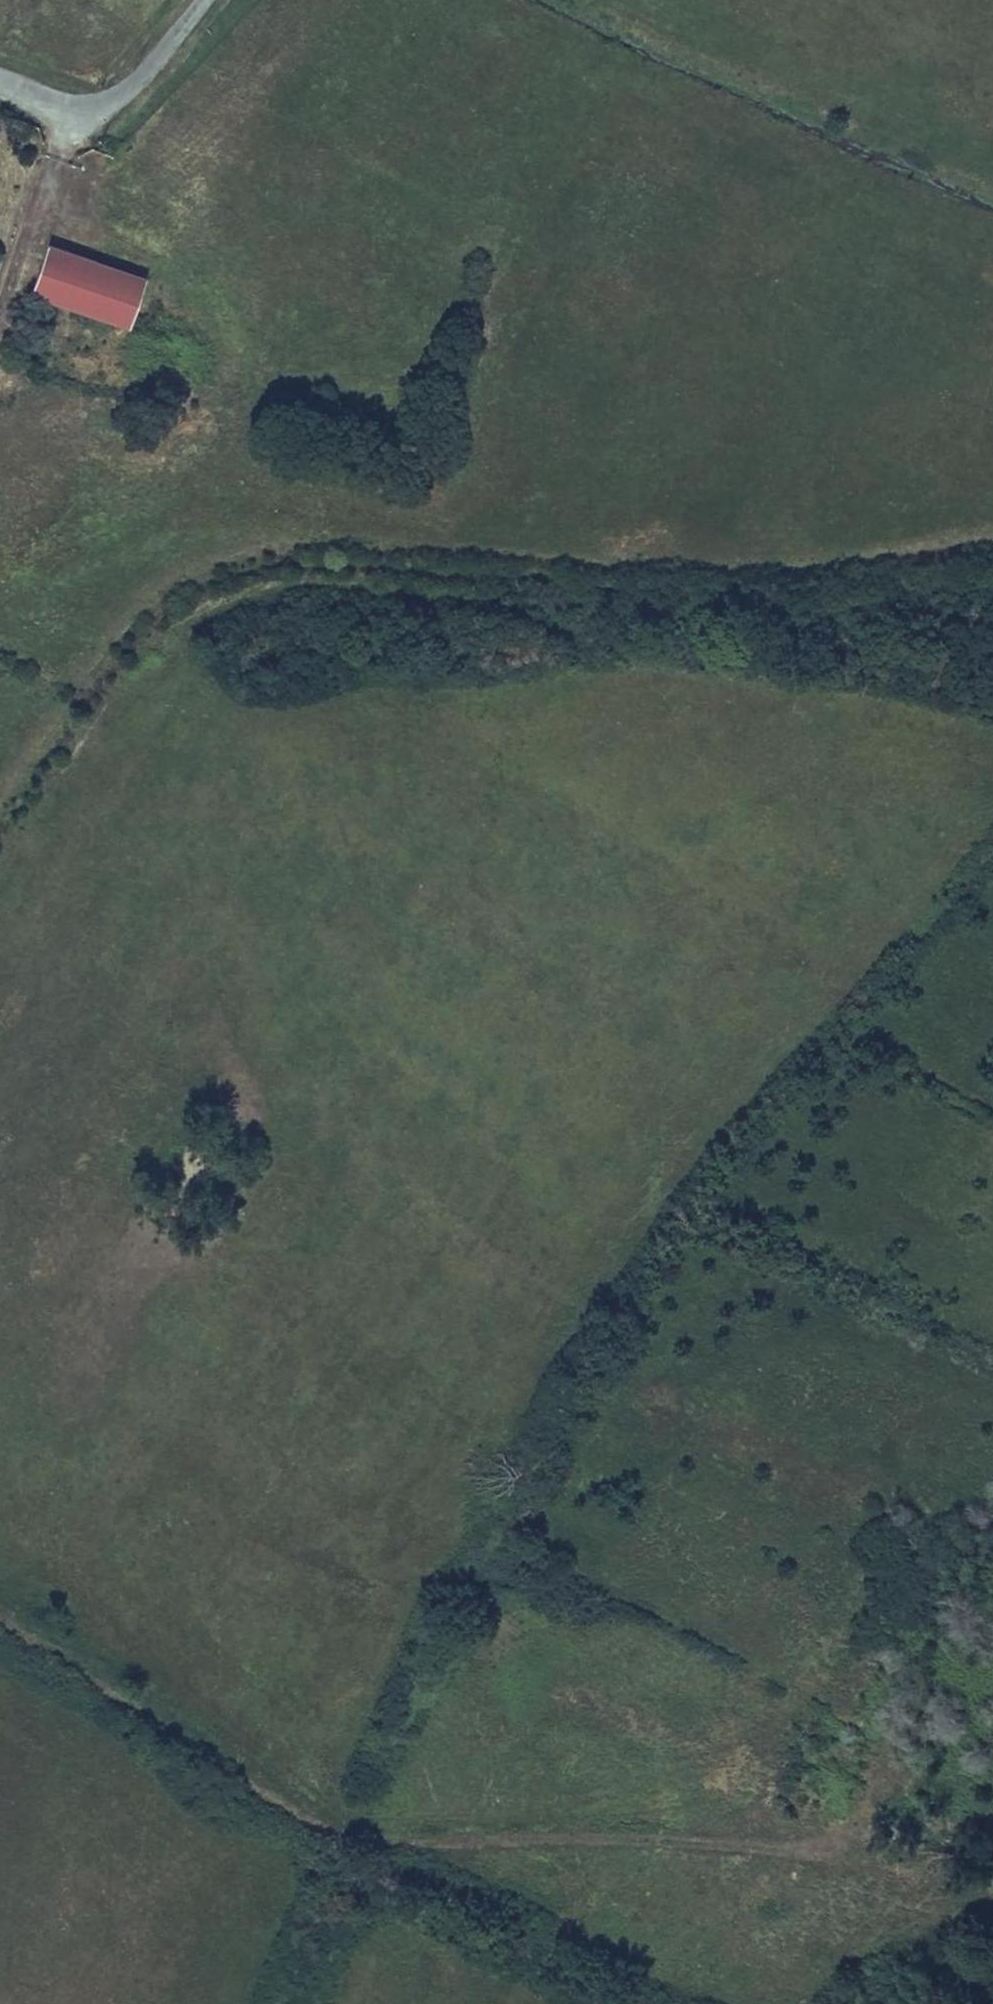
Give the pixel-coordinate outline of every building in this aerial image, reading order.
[(48,244),(31,293),(127,326),(143,278),(48,244)]
